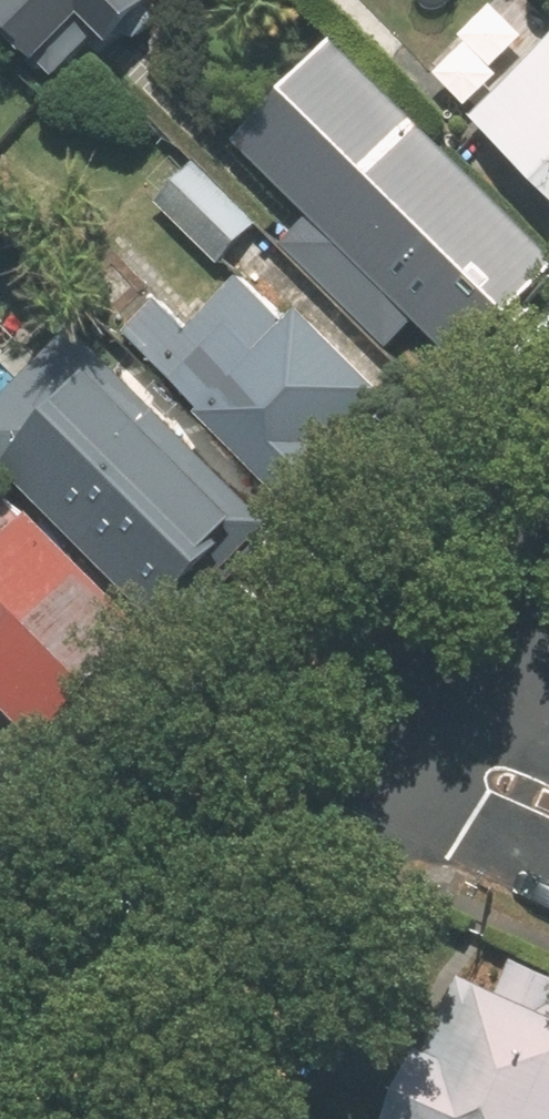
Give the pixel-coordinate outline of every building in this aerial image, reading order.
[(77,64),(138,0),(10,0),(77,64)] [(210,134),(449,368),(496,320),(511,336),(548,298),(548,258),(314,29),(210,134)] [(470,126),(548,206),(548,48),(470,126)] [(325,455),(378,407),(298,318),(288,327),(244,279),(186,332),(162,305),(124,340),(296,530),(349,482),(325,455)] [(0,468),(0,480),(158,643),(271,532),(107,364),(0,468)] [(32,755),(144,643),(0,499),(0,722),(32,755)] [(508,963),(493,997),(468,986),(474,973),(447,961),(380,1118),(548,1118),(548,980),(508,963)]
